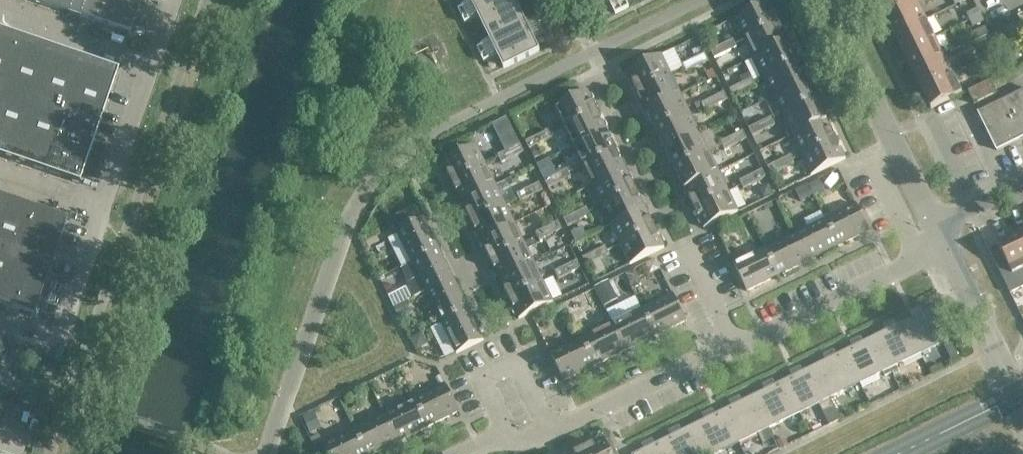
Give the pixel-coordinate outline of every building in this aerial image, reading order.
[(129,34),(141,0),(29,0),(129,34)] [(515,0),(470,0),(471,3),(458,10),(465,23),(478,17),(484,29),(520,11),(515,0)] [(595,7),(609,1),(615,14),(629,7),(625,0),(592,0),(595,7)] [(886,17),(917,1),(920,0),(877,0),(886,17)] [(926,20),(917,1),(886,17),(895,35),(926,20)] [(779,22),(769,2),(734,19),(744,39),(779,22)] [(981,15),(977,9),(967,14),(970,20),(981,15)] [(540,51),(520,11),(484,29),(490,42),(477,48),(484,62),(497,55),(503,69),(540,51)] [(552,20),(549,13),(535,20),(538,27),(552,20)] [(984,22),(981,15),(970,20),(974,27),(984,22)] [(556,26),(552,20),(538,27),(542,33),(556,26)] [(935,38),(926,20),(895,35),(904,53),(935,38)] [(788,42),(779,22),(744,39),(754,58),(788,42)] [(0,31),(0,156),(78,183),(117,71),(0,31)] [(1022,40),(1020,33),(1009,39),(1012,45),(1022,40)] [(944,56),(935,38),(904,53),(913,72),(944,56)] [(733,40),(721,45),(725,53),(737,48),(735,44),(733,40)] [(1022,40),(1012,45),(1016,52),(1022,48),(1022,41),(1022,40)] [(984,46),(989,55),(999,50),(995,41),(984,46)] [(798,61),(788,42),(754,58),(763,78),(798,61)] [(725,53),(721,45),(710,51),(714,59),(725,53)] [(709,61),(705,53),(693,59),(697,67),(709,61)] [(671,75),(661,55),(627,72),(637,92),(671,75)] [(953,75),(944,56),(913,72),(922,90),(953,75)] [(697,67),(693,59),(682,65),(686,72),(697,67)] [(807,80),(798,61),(763,78),(773,97),(807,80)] [(680,94),(671,75),(637,92),(646,111),(680,94)] [(962,94),(953,75),(922,90),(931,109),(962,94)] [(752,78),(740,84),(744,92),(756,86),(754,82),(752,78)] [(817,100),(807,80),(773,97),(782,117),(817,100)] [(990,80),(968,91),(974,105),(997,93),(990,80)] [(744,92),(740,84),(729,90),(733,97),(744,92)] [(597,111),(587,91),(553,108),(563,128),(597,111)] [(987,132),(1022,114),(1022,91),(978,113),(987,132)] [(728,100),(724,92),(712,98),(716,106),(728,100)] [(690,114),(680,94),(646,111),(656,130),(690,114)] [(716,106),(712,98),(701,103),(705,111),(716,106)] [(826,119),(817,100),(782,117),(792,136),(826,119)] [(607,131),(597,111),(563,128),(572,147),(607,131)] [(699,133),(690,114),(656,130),(665,150),(699,133)] [(987,132),(997,151),(1022,138),(1022,114),(987,132)] [(771,117),(760,123),(763,131),(775,125),(773,121),(771,117)] [(836,139),(826,119),(792,136),(801,155),(836,139)] [(763,131),(760,123),(748,128),(752,136),(763,131)] [(548,130),(537,136),(540,144),(552,138),(548,130)] [(616,150),(607,131),(572,147),(582,167),(616,150)] [(747,139),(743,131),(732,137),(735,145),(747,139)] [(709,152),(699,133),(665,150),(675,169),(709,152)] [(540,144),(537,136),(525,142),(529,149),(540,144)] [(735,145),(732,137),(720,142),(724,150),(735,145)] [(846,159),(836,139),(801,155),(811,176),(846,159)] [(524,152),(520,144),(509,150),(512,158),(524,152)] [(486,166),(476,145),(442,162),(452,183),(486,166)] [(512,158),(509,150),(497,155),(501,163),(512,158)] [(626,169),(616,150),(582,167),(591,186),(626,169)] [(719,172),(709,152),(675,169),(684,189),(719,172)] [(790,156),(779,162),(782,169),(794,164),(792,160),(790,156)] [(782,169),(779,162),(767,167),(771,175),(782,169)] [(496,185),(486,166),(452,183),(461,202),(496,185)] [(567,169),(556,175),(559,183),(571,177),(567,169)] [(635,189),(626,169),(591,186),(601,206),(635,189)] [(766,178),(762,170),(751,175),(754,183),(766,178)] [(728,191),(719,172),(684,189),(694,208),(728,191)] [(559,183),(556,175),(544,180),(548,188),(559,183)] [(754,183),(751,175),(739,181),(743,189),(754,183)] [(820,180),(809,185),(814,195),(825,190),(820,180)] [(543,191),(539,183),(528,188),(531,196),(543,191)] [(505,204),(496,185),(461,202),(471,221),(505,204)] [(807,185),(795,191),(800,201),(812,195),(807,185)] [(763,188),(761,193),(764,198),(772,194),(768,186),(763,188)] [(531,196),(528,188),(516,194),(520,202),(531,196)] [(645,208),(635,189),(601,206),(610,225),(645,208)] [(738,212),(728,191),(694,208),(704,228),(738,212)] [(33,316),(66,220),(0,197),(0,305),(33,316)] [(515,224),(505,204),(471,221),(480,241),(515,224)] [(869,232),(856,204),(825,220),(838,247),(869,232)] [(415,206),(405,210),(411,222),(421,218),(415,206)] [(586,208),(575,214),(578,221),(590,216),(586,208)] [(654,228),(645,208),(610,225),(620,244),(654,228)] [(578,221),(575,214),(563,219),(567,227),(578,221)] [(396,231),(411,262),(439,249),(423,218),(396,231)] [(838,247),(825,220),(795,234),(808,262),(838,247)] [(562,230),(558,222),(547,227),(550,235),(562,230)] [(524,243),(515,224),(480,241),(490,260),(524,243)] [(550,235),(547,227),(535,233),(539,241),(550,235)] [(664,248),(654,228),(620,244),(630,265),(664,248)] [(1015,228),(1009,231),(1012,238),(997,245),(1012,275),(1022,270),(1022,244),(1015,228)] [(808,262),(795,234),(764,249),(778,276),(808,262)] [(534,263),(524,243),(490,260),(499,279),(534,263)] [(605,247),(594,252),(598,260),(609,255),(605,247)] [(453,279),(439,249),(411,262),(426,293),(453,279)] [(778,276),(764,249),(734,264),(747,292),(778,276)] [(598,260),(594,252),(582,258),(586,266),(598,260)] [(581,268),(577,260),(566,266),(570,274),(581,268)] [(543,282),(534,263),(499,279),(509,299),(543,282)] [(570,274),(566,266),(554,272),(558,279),(570,274)] [(635,270),(626,274),(631,283),(636,280),(638,275),(635,270)] [(468,309),(453,279),(426,293),(441,323),(468,309)] [(609,281),(597,287),(605,304),(617,298),(609,281)] [(553,302),(543,282),(509,299),(519,319),(553,302)] [(686,321),(673,294),(642,309),(655,337),(686,321)] [(567,304),(571,312),(580,307),(576,300),(567,304)] [(951,339),(935,307),(904,322),(920,354),(951,339)] [(483,340),(468,309),(441,323),(456,354),(483,340)] [(655,337),(642,309),(612,324),(625,351),(655,337)] [(920,354),(904,322),(874,337),(890,369),(920,354)] [(625,351),(612,324),(581,339),(595,366),(625,351)] [(421,335),(410,340),(416,351),(426,345),(421,335)] [(890,369),(874,337),(844,351),(860,384),(890,369)] [(595,366),(581,339),(550,354),(564,381),(595,366)] [(860,384),(844,351),(814,366),(830,398),(860,384)] [(830,398),(814,366),(784,381),(799,413),(824,401),(830,398)] [(799,413),(784,381),(753,396),(769,428),(799,413)] [(459,412),(446,385),(415,400),(428,427),(459,412)] [(769,428),(753,396),(737,404),(723,411),(739,443),(769,428)] [(830,398),(824,401),(829,411),(834,408),(830,398)] [(428,427),(415,400),(384,415),(398,442),(428,427)] [(723,411),(718,413),(693,426),(707,453),(716,453),(739,443),(723,411)] [(313,412),(302,417),(310,434),(321,429),(313,412)] [(384,415),(354,430),(366,453),(374,453),(398,442),(384,415)] [(693,426),(663,440),(669,453),(707,453),(693,426)] [(354,430),(323,445),(328,453),(366,453),(354,430)] [(318,435),(311,439),(315,446),(322,443),(318,435)] [(583,448),(586,453),(611,453),(604,438),(583,448)] [(785,438),(779,441),(782,447),(788,444),(785,438)] [(663,440),(635,453),(669,453),(663,440)]
